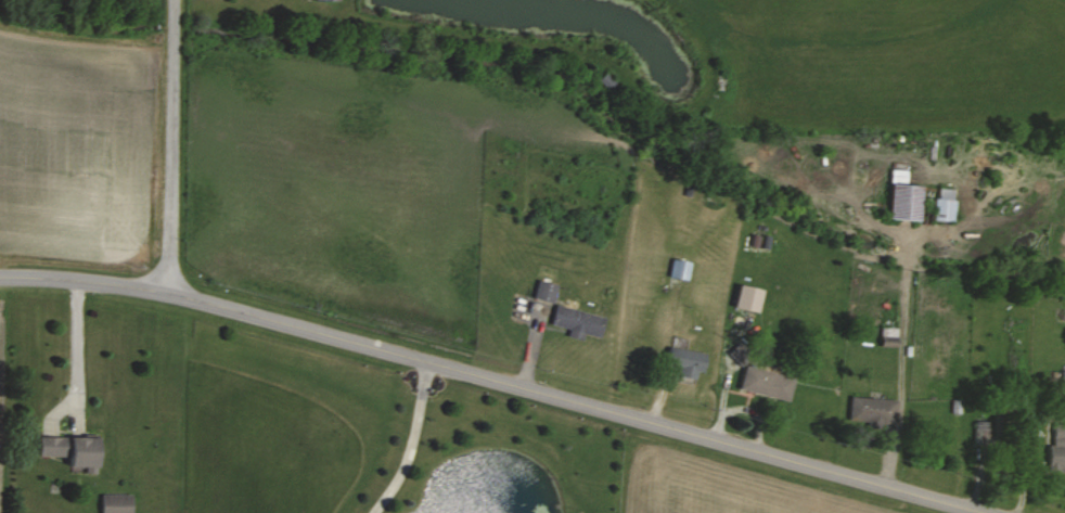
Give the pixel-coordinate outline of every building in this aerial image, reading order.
[(906,170),(890,169),(889,220),(920,221),(921,185),(906,184),(906,170)] [(956,188),(936,187),(935,220),(954,221),(956,188)] [(690,262),(672,258),(668,277),(687,280),(690,262)] [(552,303),(557,285),(538,280),(533,298),(552,303)] [(761,288),(736,285),(733,308),(757,312),(761,288)] [(604,317),(556,304),(550,324),(568,329),(567,333),(598,341),(604,317)] [(679,368),(678,375),(694,380),(697,371),(701,372),(705,354),(670,345),(665,364),(679,368)] [(738,389),(788,401),(793,378),(743,366),(738,389)] [(897,399),(850,396),(848,423),(884,425),(884,422),(895,423),(897,399)] [(1048,471),(1064,471),(1064,424),(1053,424),(1053,445),(1048,445),(1048,471)] [(37,456),(65,456),(65,468),(94,468),(94,438),(37,437),(37,456)] [(131,494),(100,493),(100,512),(131,512),(131,494)]
